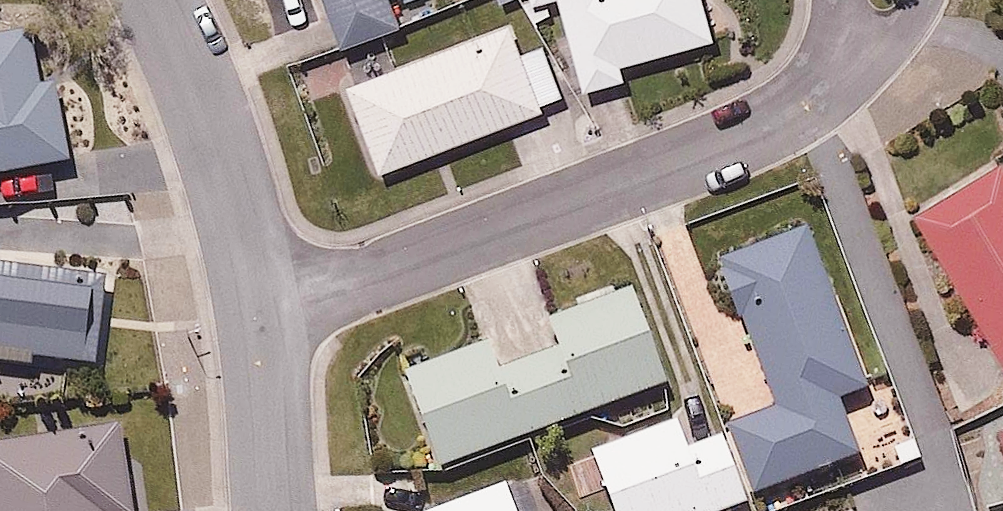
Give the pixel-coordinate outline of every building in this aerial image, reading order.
[(343,43),(408,21),(401,0),(329,0),(343,43)] [(714,0),(563,0),(589,87),(632,74),(628,62),(724,34),(714,0)] [(382,172),(574,95),(553,42),(525,53),(509,13),(345,80),(382,172)] [(74,157),(60,82),(37,86),(25,19),(0,24),(0,170),(74,157)] [(915,210),(1002,360),(1002,159),(915,210)] [(872,386),(814,223),(726,255),(777,400),(730,416),(760,499),(855,465),(832,400),(872,386)] [(0,246),(0,356),(101,361),(105,268),(64,266),(65,249),(0,246)] [(450,466),(675,379),(638,284),(552,317),(562,343),(502,367),(488,329),(408,360),(450,466)] [(596,442),(622,510),(736,510),(755,504),(722,418),(691,430),(683,409),(596,442)] [(127,421),(0,438),(0,510),(139,510),(127,421)] [(509,470),(421,506),(412,485),(381,498),(386,510),(526,510),(509,470)]
